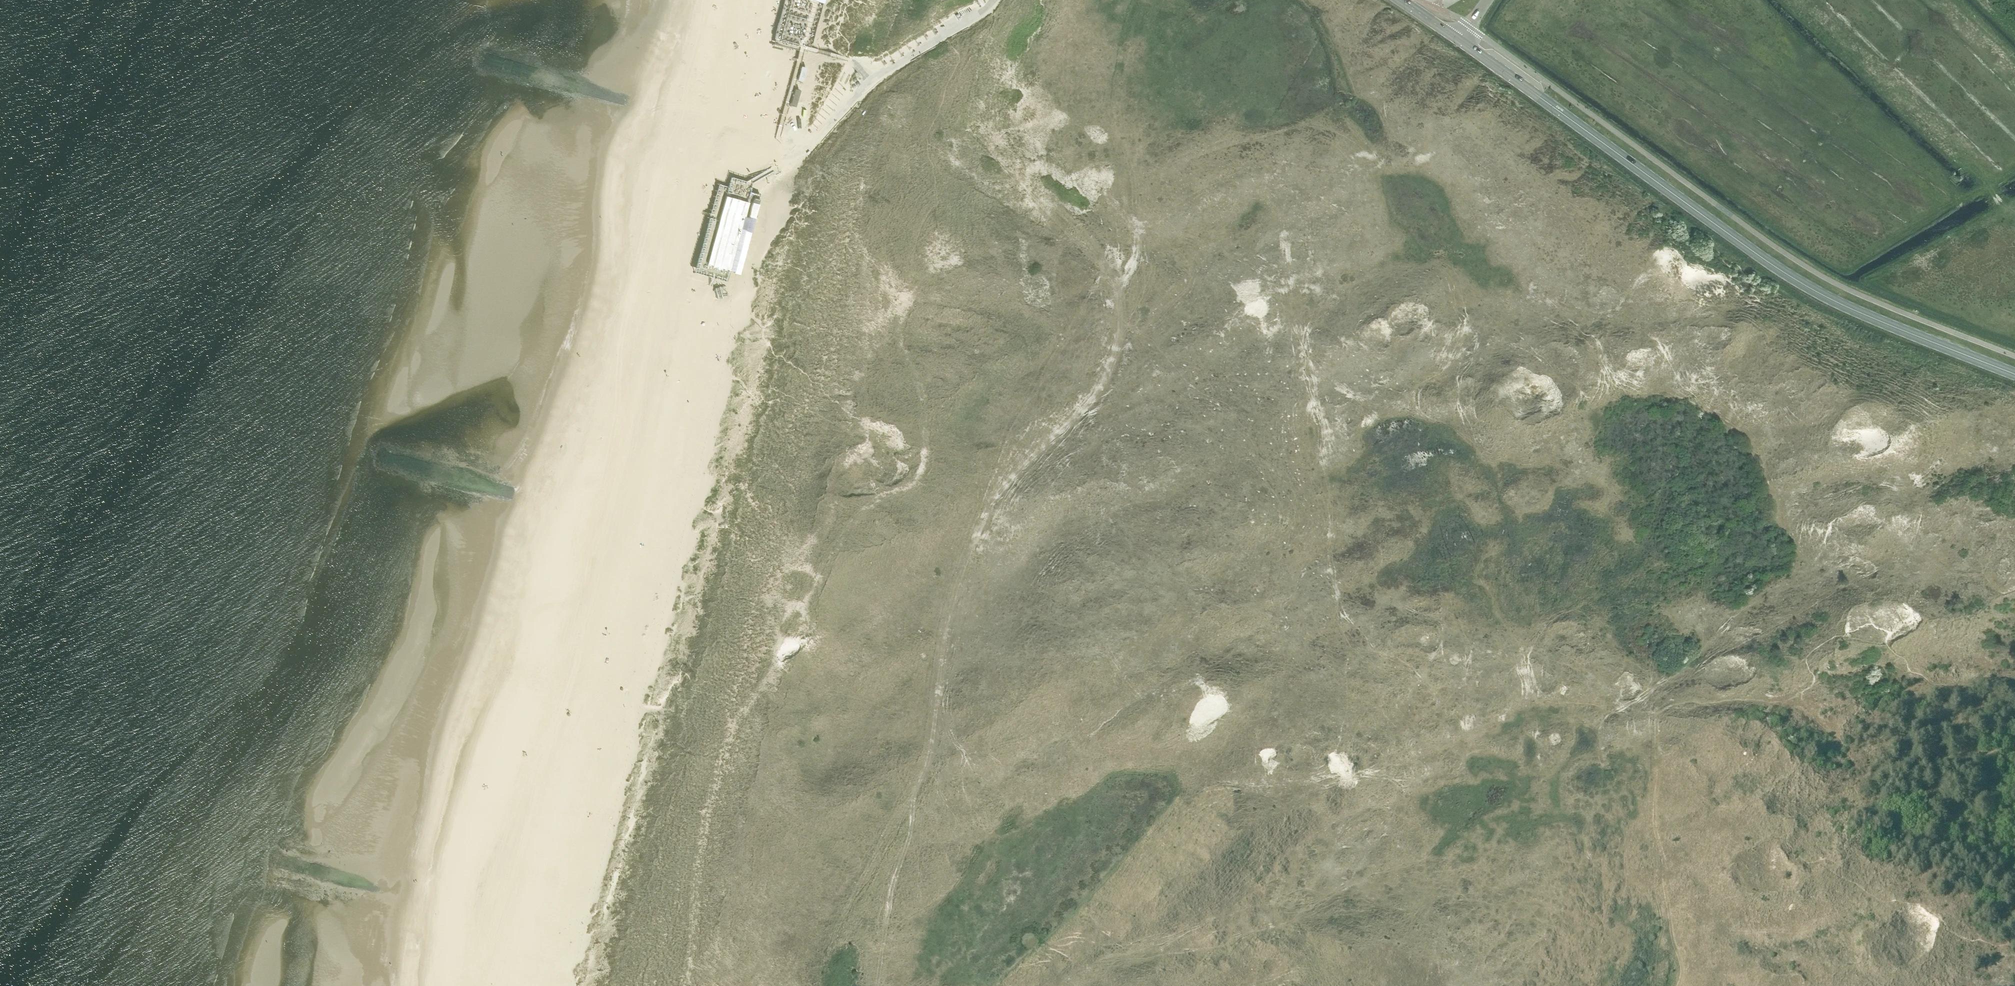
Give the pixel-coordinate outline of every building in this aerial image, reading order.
[(734,197),(722,194),(702,264),(737,274),(757,204),(734,197)]
